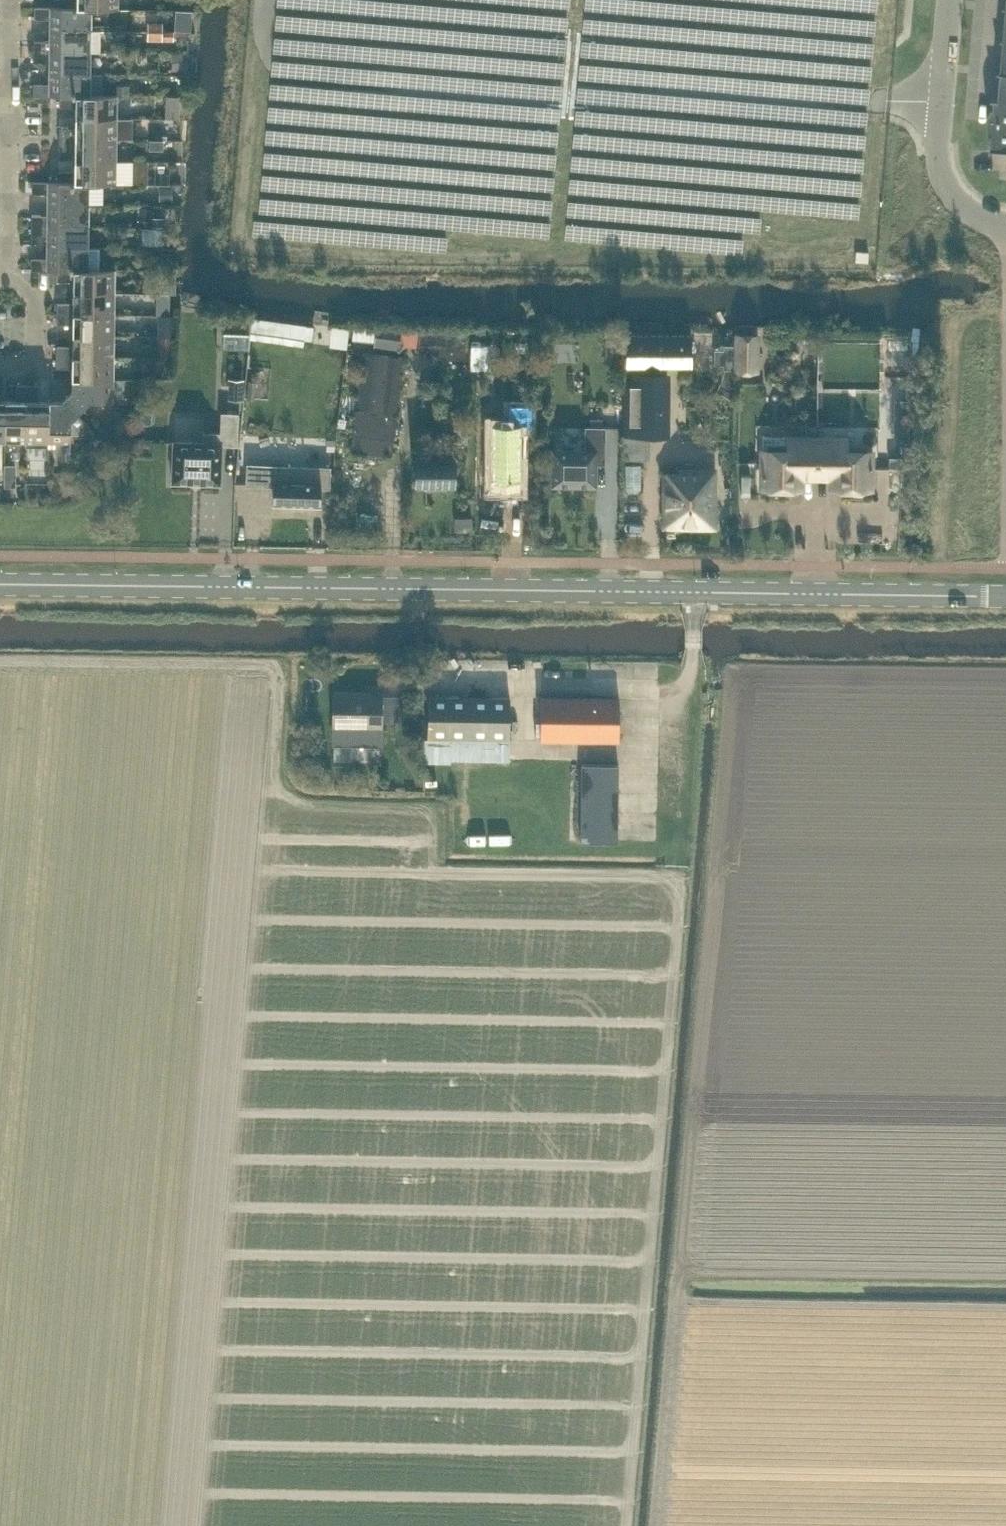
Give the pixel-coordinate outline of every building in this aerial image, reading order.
[(62,7),(62,6),(35,6),(35,14),(35,17),(51,18),(51,29),(92,29),(92,7),(62,7)] [(148,30),(162,29),(162,21),(148,22),(148,30)] [(101,29),(92,29),(51,29),(51,39),(35,39),(35,50),(91,50),(101,51),(101,29)] [(148,38),(162,38),(162,29),(148,30),(148,38)] [(162,29),(162,38),(173,38),(174,30),(162,29)] [(193,61),(193,43),(179,42),(178,60),(193,61)] [(91,72),(91,50),(35,50),(35,61),(51,61),(50,72),(91,72)] [(103,72),(91,72),(50,72),(50,82),(34,82),(34,94),(50,94),(61,94),(91,94),(103,94),(103,72)] [(117,92),(130,92),(130,83),(117,84),(117,92)] [(171,86),(170,108),(187,109),(188,86),(171,86)] [(117,94),(103,94),(91,94),(61,94),(60,105),(76,105),(76,116),(117,117),(117,94)] [(1000,97),(995,96),(995,98),(996,98),(994,118),(993,118),(993,119),(994,119),(991,147),(993,148),(993,147),(1005,148),(1005,97),(1000,97)] [(117,138),(117,117),(76,116),(76,127),(60,127),(60,137),(117,138)] [(116,160),(117,138),(60,137),(60,148),(76,148),(76,159),(116,160)] [(161,147),(161,139),(150,139),(150,147),(161,147)] [(59,180),(59,181),(90,181),(90,182),(116,182),(126,182),(147,183),(147,160),(126,160),(116,160),(76,159),(76,170),(60,170),(59,180)] [(59,181),(59,180),(52,180),(33,180),(33,192),(49,192),(49,203),(89,203),(90,182),(90,181),(59,181)] [(172,198),(173,187),(163,187),(163,198),(172,198)] [(89,225),(89,203),(49,203),(49,214),(33,213),(32,224),(89,225)] [(89,246),(89,225),(32,224),(32,235),(48,235),(48,246),(100,247),(100,246),(89,246)] [(32,257),(32,268),(58,269),(58,268),(89,269),(89,268),(99,268),(100,247),(48,246),(48,257),(32,257)] [(115,291),(115,268),(89,268),(89,269),(58,268),(58,269),(58,279),(74,280),(74,290),(115,291)] [(114,313),(115,291),(74,290),(74,301),(58,301),(58,312),(114,313)] [(114,334),(114,313),(58,312),(58,323),(74,323),(73,334),(114,334)] [(158,313),(158,334),(159,334),(175,334),(175,333),(176,314),(161,313),(158,313)] [(253,317),(251,330),(304,337),(306,324),(253,317)] [(354,324),(352,338),(375,340),(374,344),(398,348),(401,328),(354,324)] [(465,357),(466,327),(419,327),(419,345),(439,345),(439,357),(465,357)] [(627,356),(648,356),(648,333),(627,333),(627,356)] [(648,356),(670,356),(670,333),(648,333),(648,356)] [(670,356),(691,356),(691,333),(670,333),(670,356)] [(736,333),(736,368),(756,369),(757,334),(736,333)] [(114,356),(114,334),(73,334),(73,344),(57,344),(57,355),(114,356)] [(589,348),(603,347),(602,335),(588,336),(589,348)] [(906,374),(926,374),(926,338),(906,338),(906,374)] [(733,368),(733,344),(724,343),(724,368),(733,368)] [(392,447),(404,356),(364,352),(351,450),(382,454),(384,446),(392,447)] [(113,377),(114,356),(57,355),(57,366),(73,366),(73,377),(113,377)] [(663,434),(663,372),(627,372),(626,434),(644,434),(651,434),(663,434)] [(124,388),(125,378),(113,378),(113,377),(73,377),(73,389),(64,397),(78,413),(91,400),(113,400),(113,386),(117,386),(117,388),(124,388)] [(27,440),(28,383),(17,383),(17,399),(6,399),(6,440),(27,440)] [(39,400),(39,384),(28,383),(27,440),(27,445),(49,445),(49,440),(49,400),(39,400)] [(78,413),(64,397),(62,400),(49,400),(49,440),(71,441),(71,433),(75,433),(83,433),(86,430),(90,426),(78,413)] [(532,400),(508,400),(508,424),(492,424),(492,491),(520,491),(520,467),(521,467),(521,452),(520,452),(520,434),(532,434),(532,400)] [(238,443),(239,412),(222,411),(221,431),(204,431),(204,441),(174,440),(172,480),(220,482),(222,443),(238,443)] [(123,430),(133,421),(127,415),(118,424),(123,430)] [(586,448),(555,448),(552,448),(552,484),(596,485),(596,461),(604,461),(605,426),(586,426),(586,448)] [(651,434),(644,434),(626,434),(621,433),(621,457),(650,457),(651,434)] [(816,475),(817,437),(788,436),(788,434),(787,434),(787,448),(762,448),(761,486),(768,487),(771,490),(778,490),(781,487),(788,487),(788,475),(816,475)] [(846,449),(846,435),(845,435),(845,437),(817,437),(816,475),(844,476),(844,487),(851,488),(854,491),(861,491),(864,488),(871,488),(871,449),(846,449)] [(102,451),(109,444),(101,437),(95,443),(102,451)] [(338,455),(339,439),(319,438),(319,454),(338,455)] [(727,452),(727,440),(700,440),(700,452),(727,452)] [(454,483),(454,457),(416,457),(416,483),(426,483),(426,486),(444,486),(444,483),(454,483)] [(247,482),(246,483),(276,484),(275,501),(318,503),(319,485),(329,486),(330,466),(248,463),(247,482)] [(714,525),(714,469),(680,468),(680,471),(665,471),(665,524),(714,525)] [(334,725),(333,742),(381,743),(381,726),(381,694),(370,693),(366,693),(334,693),(334,725)] [(509,738),(509,696),(429,695),(429,737),(509,738)] [(619,739),(619,697),(541,696),(540,738),(619,739)] [(617,839),(618,762),(581,762),(580,839),(617,839)]
